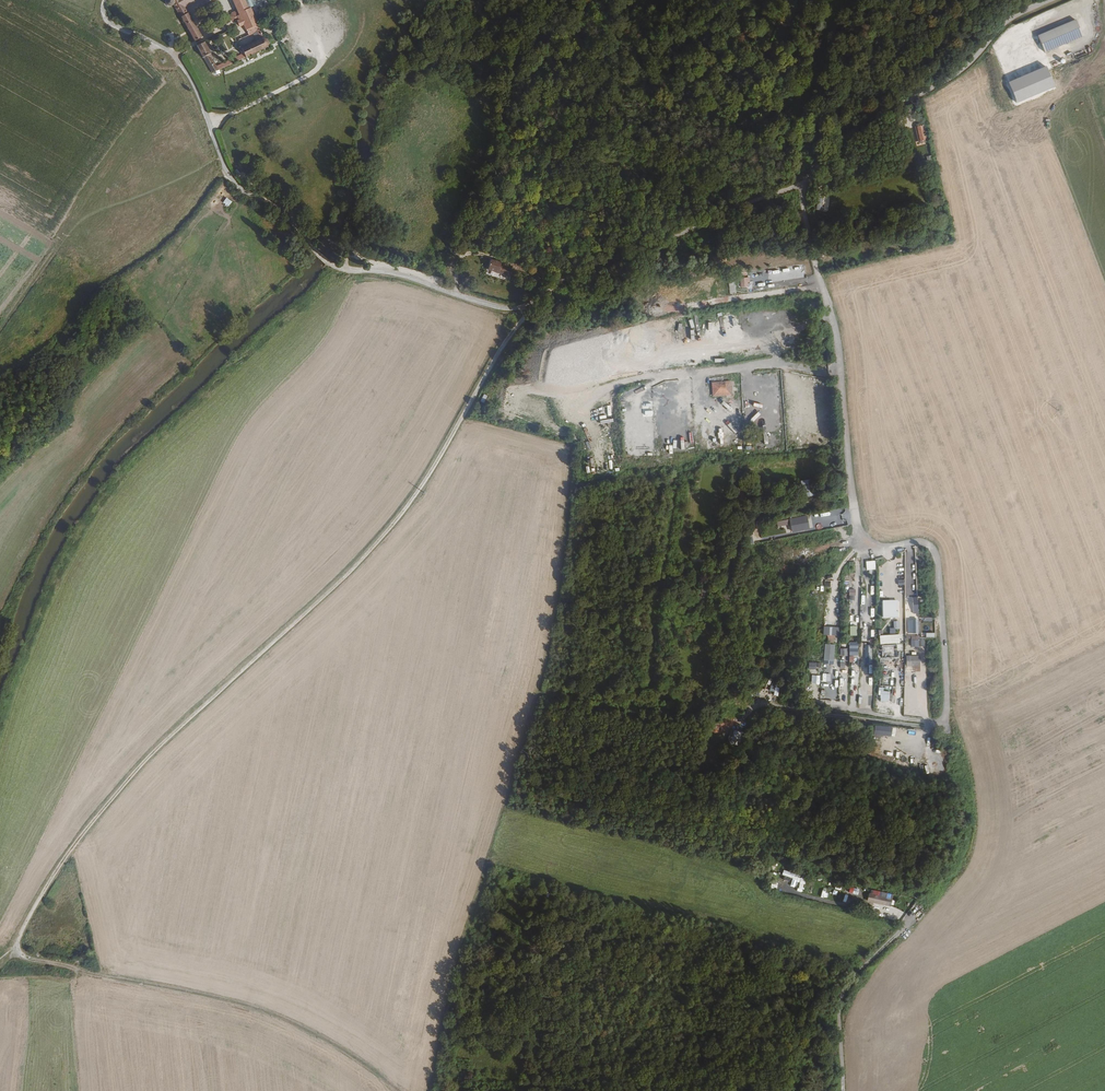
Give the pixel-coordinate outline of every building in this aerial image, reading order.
[(186,0),(174,0),(174,1),(171,3),(170,5),(171,7),(171,8),(173,10),(176,11),(178,11),(179,10),(190,29),(200,46),(209,42),(193,12),(211,2),(210,0),(187,0),(186,0)] [(239,2),(244,15),(242,16),(241,16),(241,17),(239,17),(237,21),(239,25),(243,27),(244,26),(245,26),(249,24),(247,18),(255,14),(249,0),(243,0),(239,2)] [(1089,34),(1078,10),(1028,32),(1039,56),(1089,34)] [(245,26),(244,26),(247,32),(252,30),(257,40),(263,39),(266,45),(270,44),(265,32),(257,13),(256,13),(256,14),(255,14),(247,18),(249,24),(245,26)] [(272,43),(271,45),(270,44),(266,45),(257,49),(256,47),(253,48),(254,50),(250,52),(248,50),(247,51),(252,62),(253,63),(254,62),(254,60),(258,59),(259,60),(261,60),(261,58),(265,56),(266,58),(269,57),(268,55),(270,54),(271,56),(273,55),(273,53),(274,53),(276,53),(277,51),(274,50),(275,49),(277,49),(276,47),(274,48),(273,46),(274,44),(272,43)] [(219,61),(210,46),(202,50),(217,77),(223,74),(221,70),(217,61),(219,61)] [(1063,58),(1051,63),(1053,67),(1065,62),(1063,58)] [(250,63),(248,59),(221,70),(223,74),(250,63)] [(803,176),(802,171),(795,172),(792,172),(794,181),(802,178),(803,176)] [(227,198),(223,203),(229,207),(232,202),(227,198)] [(498,265),(499,262),(489,259),(486,268),(496,272),(508,275),(510,269),(498,265)] [(730,381),(711,382),(712,396),(732,395),(730,381)] [(815,414),(808,415),(809,425),(816,424),(815,414)] [(801,480),(804,497),(815,495),(813,478),(801,480)] [(810,529),(807,515),(789,518),(792,532),(810,529)] [(833,518),(824,520),(826,528),(835,526),(833,518)] [(875,560),(866,561),(867,570),(876,569),(875,560)] [(733,603),(734,594),(727,592),(725,602),(733,603)] [(707,599),(700,597),(698,603),(705,605),(707,599)] [(883,600),(883,619),(899,618),(899,599),(883,600)] [(912,646),(924,646),(924,637),(920,637),(920,618),(914,618),(914,623),(911,623),(912,646)] [(839,636),(839,627),(824,626),(824,635),(828,635),(828,642),(834,642),(834,636),(839,636)] [(901,634),(880,635),(880,644),(887,644),(888,654),(897,653),(896,650),(901,650),(901,634)] [(850,642),(849,655),(859,656),(859,642),(850,642)] [(825,644),(824,664),(834,664),(835,644),(825,644)] [(920,655),(906,656),(906,666),(915,665),(915,671),(920,671),(920,655)] [(775,692),(774,695),(778,696),(781,684),(771,682),(769,690),(775,692)] [(890,691),(884,691),(884,687),(880,687),(879,701),(889,702),(890,691)] [(875,726),(875,735),(892,735),(892,726),(875,726)] [(727,743),(739,746),(743,732),(730,729),(727,743)] [(868,901),(892,906),(894,894),(871,889),(868,901)] [(43,932),(46,925),(40,922),(37,929),(43,932)]
